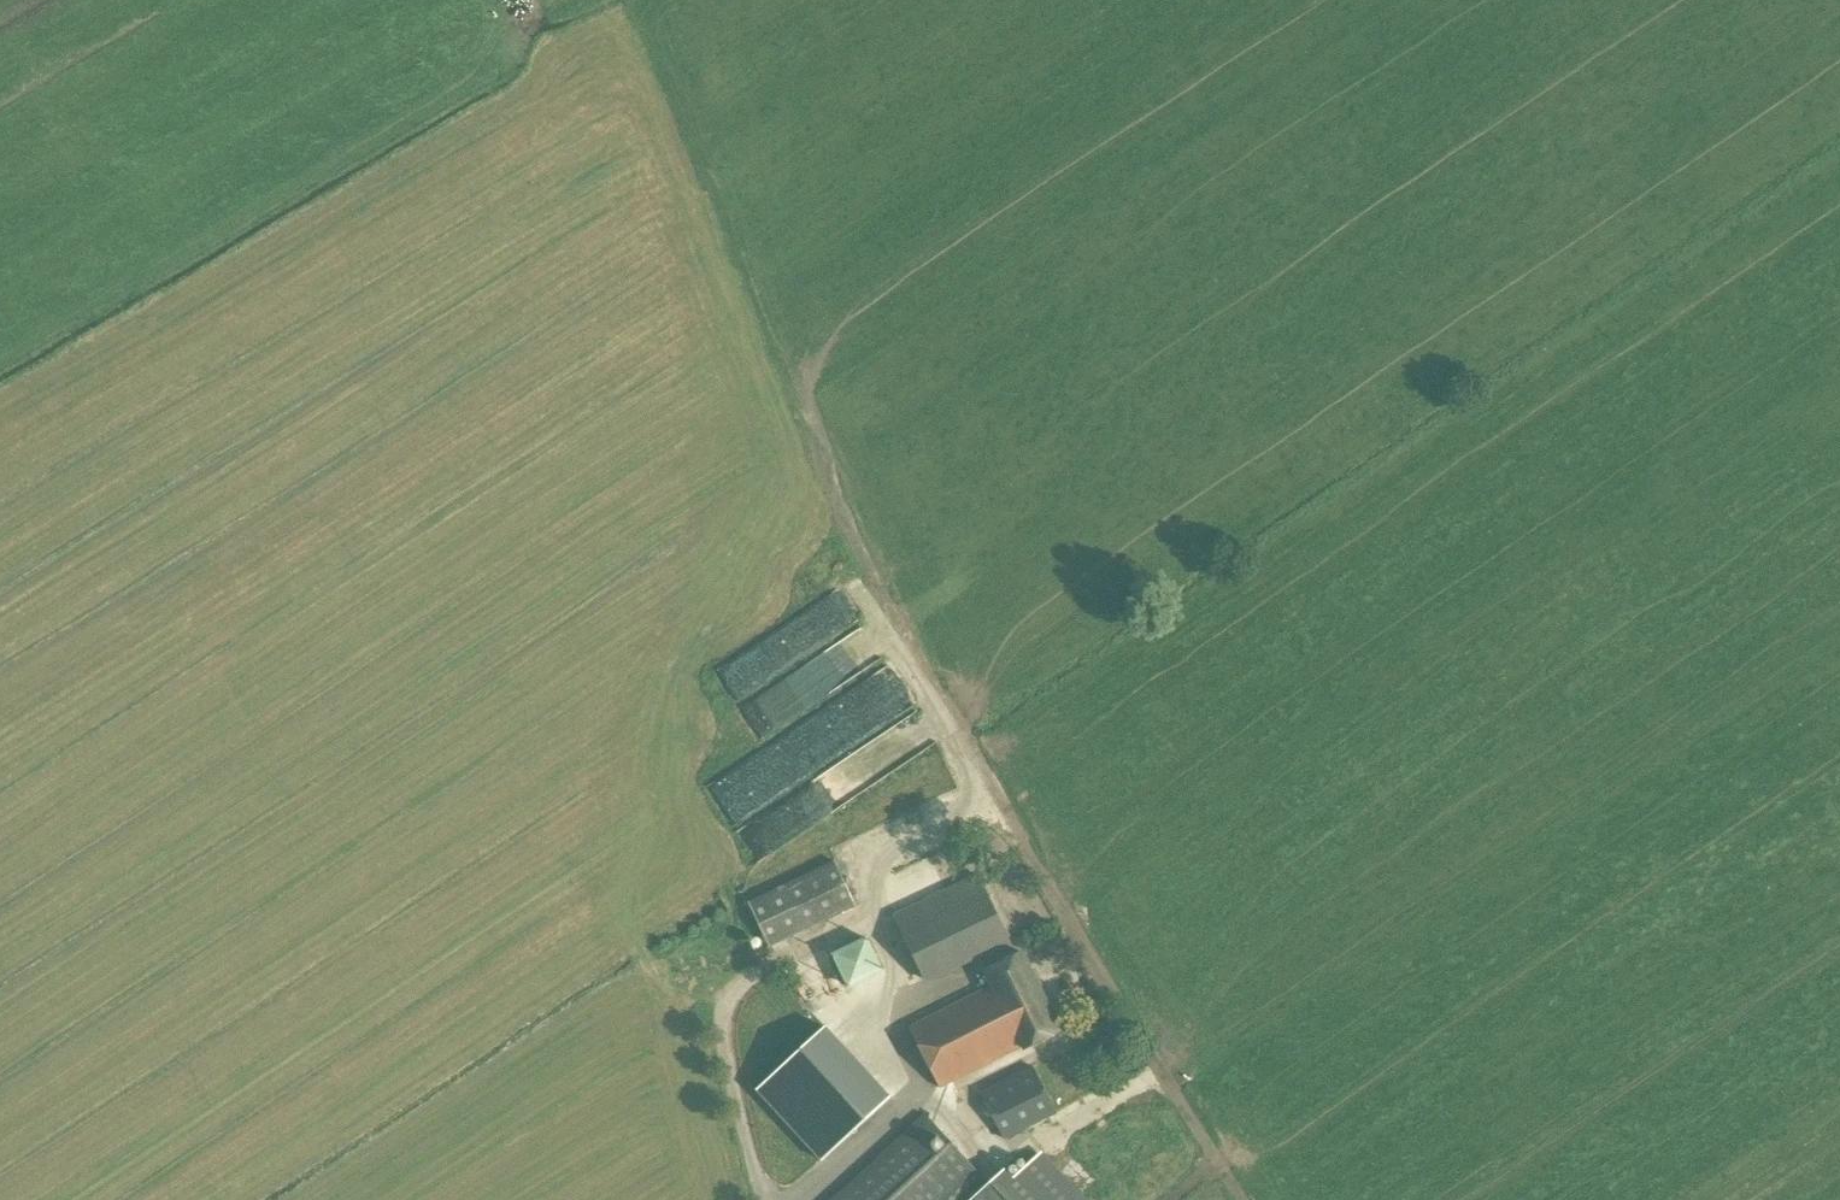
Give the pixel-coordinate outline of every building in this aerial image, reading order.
[(771,755),(791,786),(907,711),(887,680),(771,755)] [(758,859),(817,823),(797,791),(739,828),(758,859)] [(836,862),(749,903),(755,916),(736,924),(750,954),(769,945),(856,904),(836,862)] [(926,979),(1009,939),(978,876),(895,915),(926,979)] [(848,984),(884,968),(870,934),(834,950),(848,984)] [(940,1087),(1021,1047),(1022,1049),(1062,1029),(1024,950),(982,972),(990,988),(910,1027),(940,1087)] [(830,1023),(766,1084),(828,1153),(880,1107),(894,1095),(830,1023)] [(1056,1112),(1043,1087),(1033,1067),(981,1093),(1004,1137),(1056,1112)] [(984,1180),(926,1114),(832,1199),(962,1199),(984,1180)] [(984,1180),(962,1199),(1080,1199),(1038,1154),(1011,1178),(1003,1169),(987,1183),(984,1180)]
